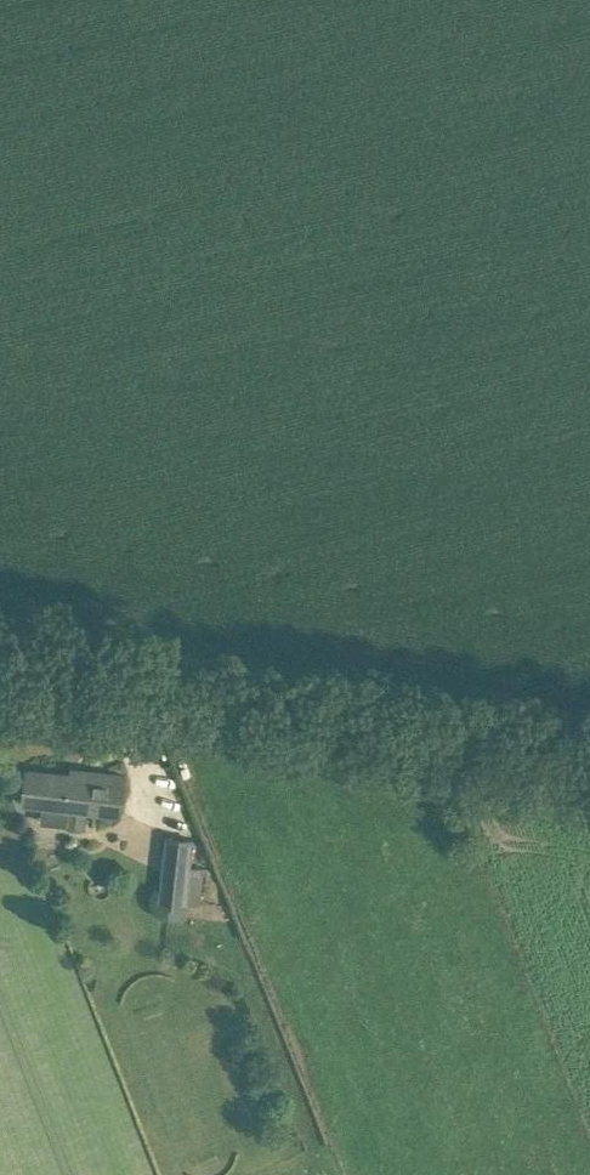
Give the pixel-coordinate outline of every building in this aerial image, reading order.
[(23,802),(43,804),(69,807),(67,825),(85,827),(87,809),(120,813),(124,774),(83,770),(83,774),(27,768),(23,802)] [(161,904),(185,907),(192,838),(168,835),(161,904)]
